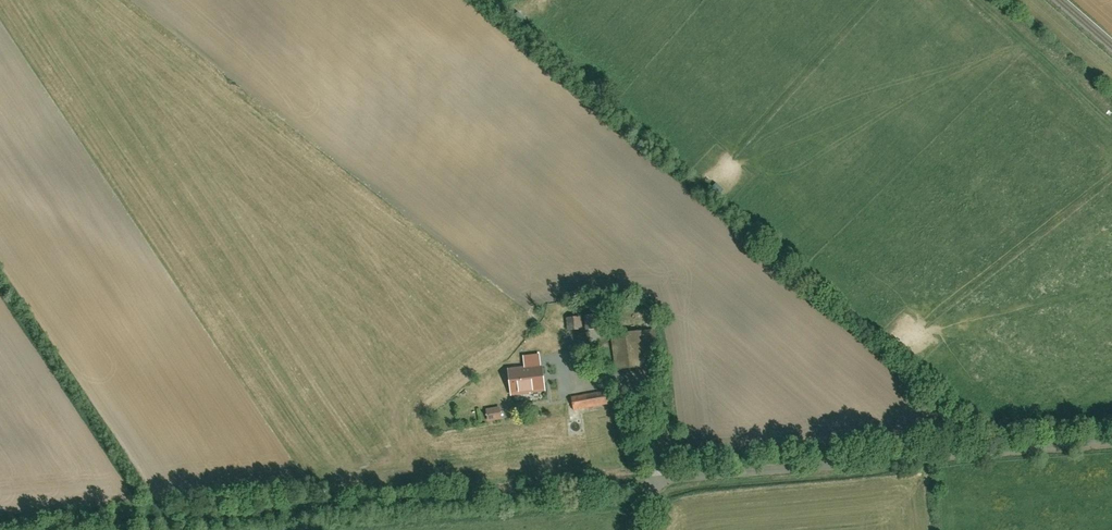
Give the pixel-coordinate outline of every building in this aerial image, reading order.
[(599,313),(587,315),(589,328),(601,327),(599,313)] [(580,316),(568,317),(569,328),(581,327),(580,316)] [(652,330),(628,333),(632,366),(656,363),(652,330)] [(595,355),(585,357),(586,367),(596,365),(595,355)] [(541,366),(509,369),(511,394),(543,391),(541,366)] [(609,391),(572,397),(575,410),(611,404),(609,391)] [(500,407),(487,409),(489,422),(503,419),(500,407)]
